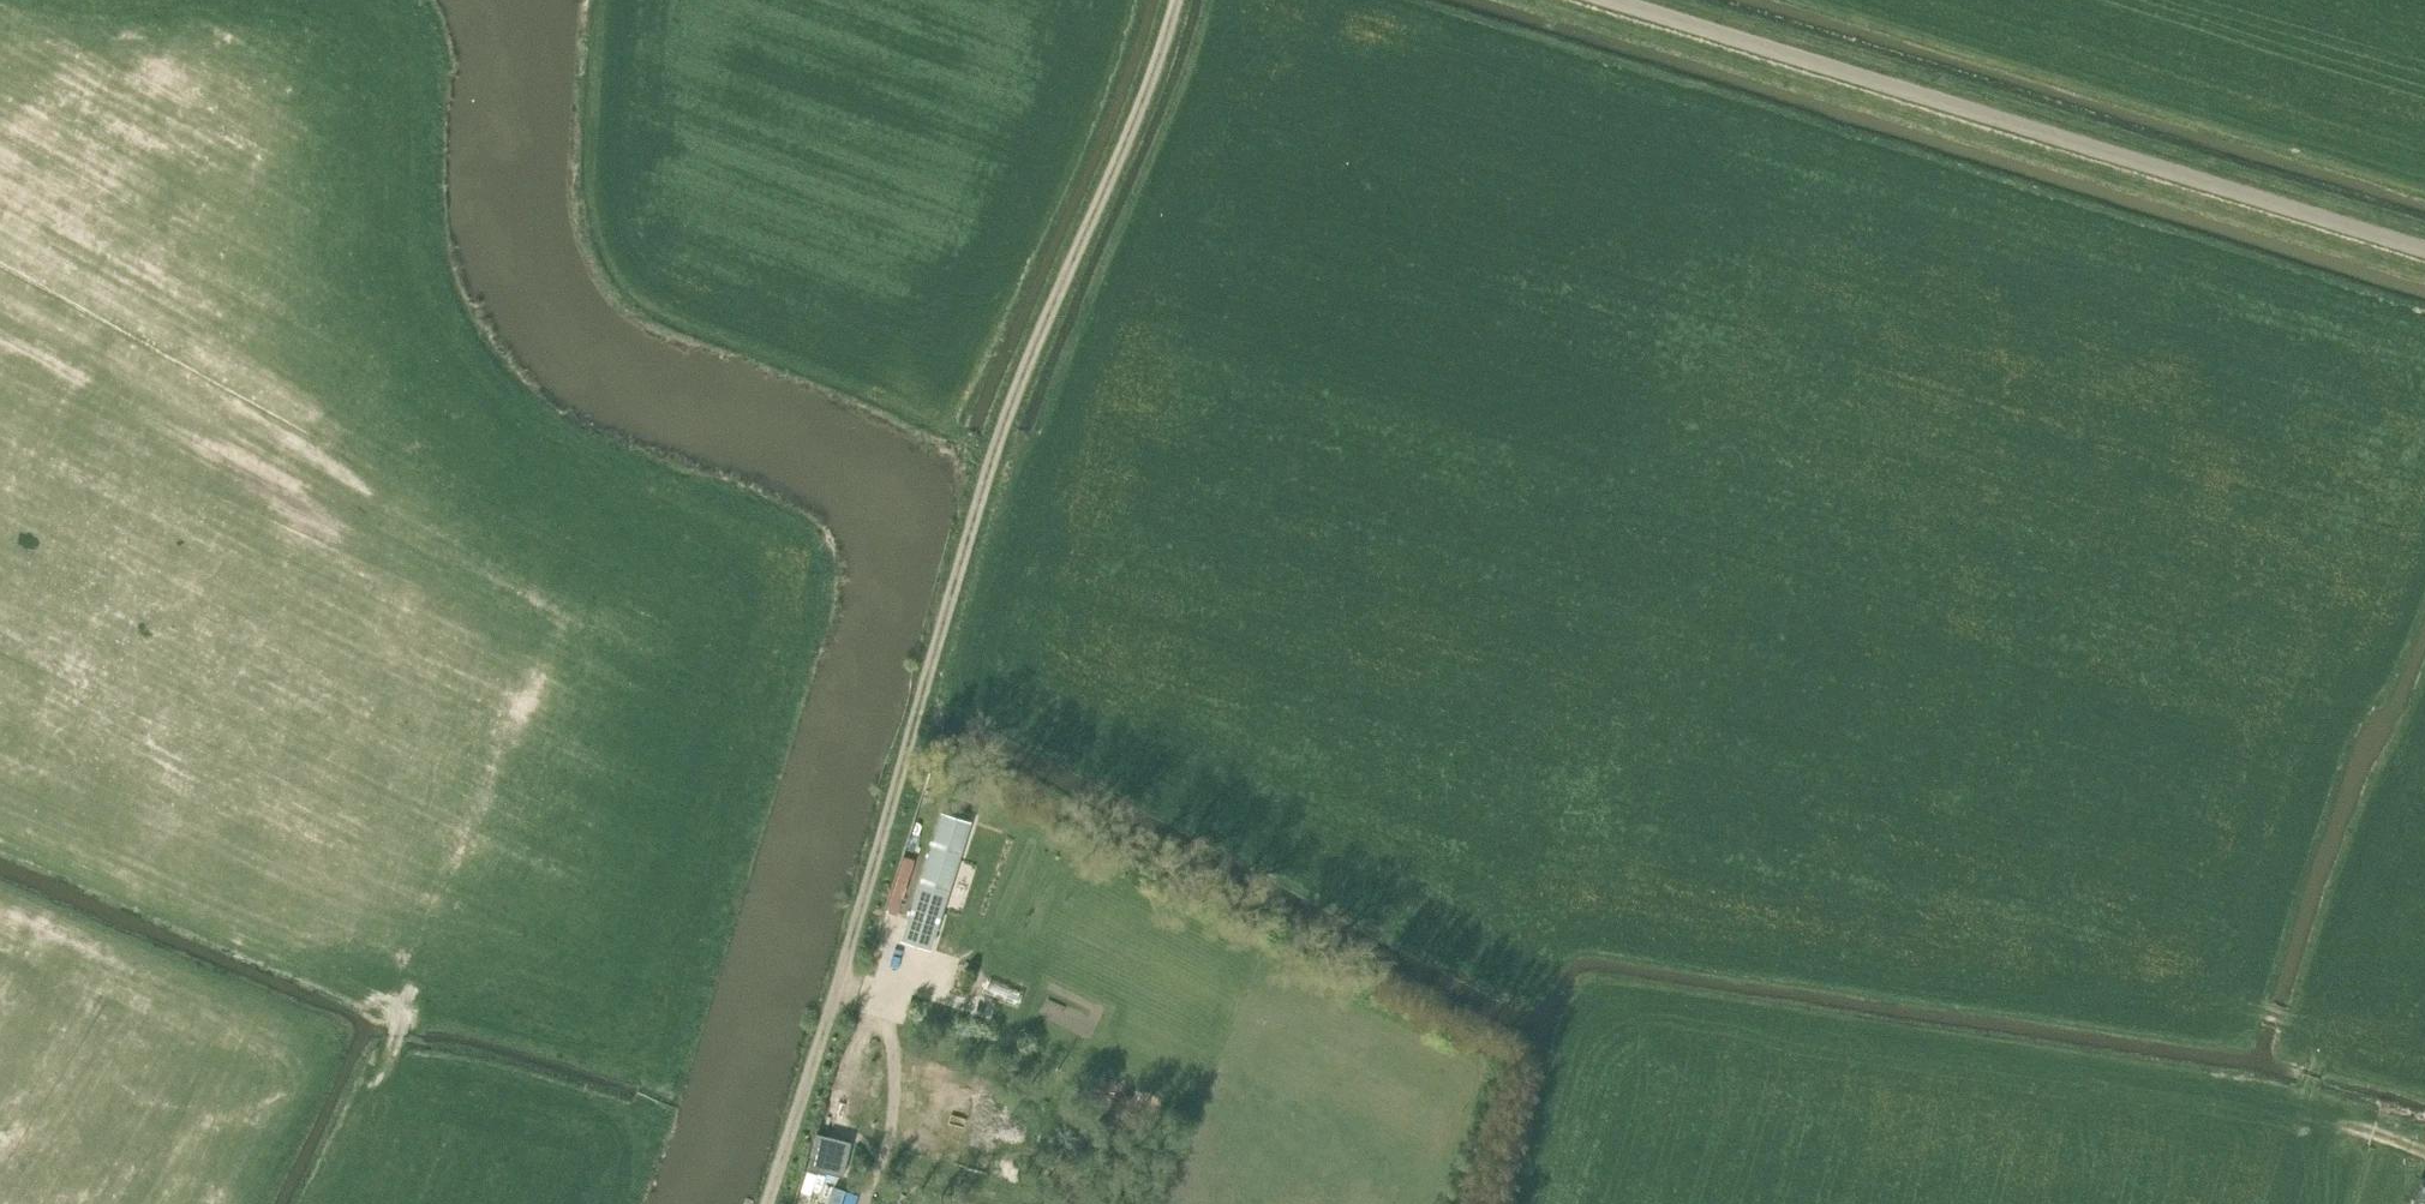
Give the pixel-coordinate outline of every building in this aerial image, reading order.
[(929,948),(970,819),(940,810),(900,939),(929,948)] [(843,1174),(851,1139),(815,1131),(808,1166),(843,1174)]
